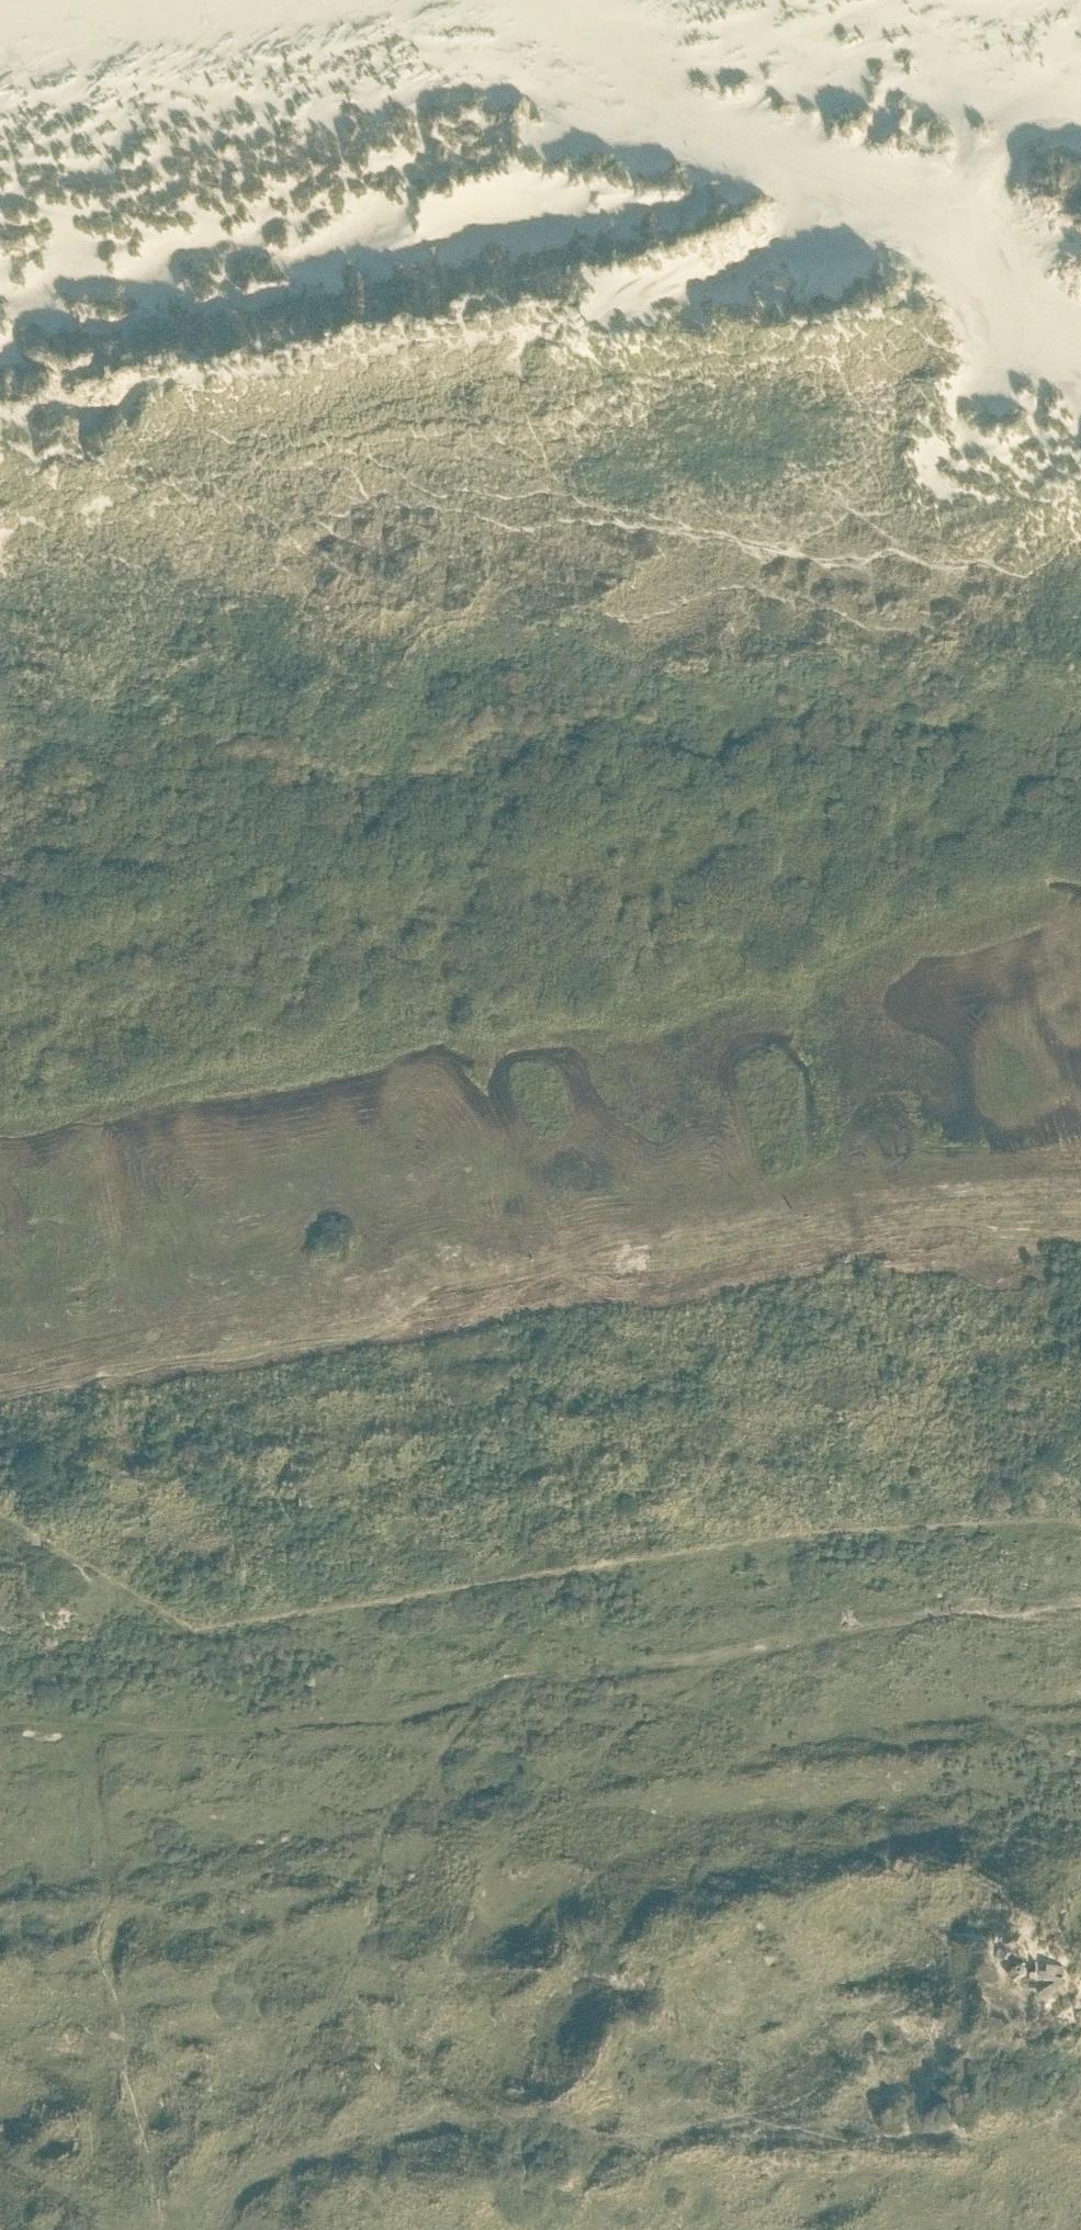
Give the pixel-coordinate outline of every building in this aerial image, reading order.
[(1020,1969),(1013,1973),(1013,1976),(1007,1980),(1012,1988),(1022,1983),(1026,1981),(1042,1988),(1054,1989),(1036,2004),(1038,2017),(1046,2017),(1045,2008),(1049,2008),(1050,2003),(1064,1992),(1067,1970),(1047,1970),(1045,1978),(1038,1978),(1037,1983),(1028,1979),(1027,1972),(1020,1969)]
